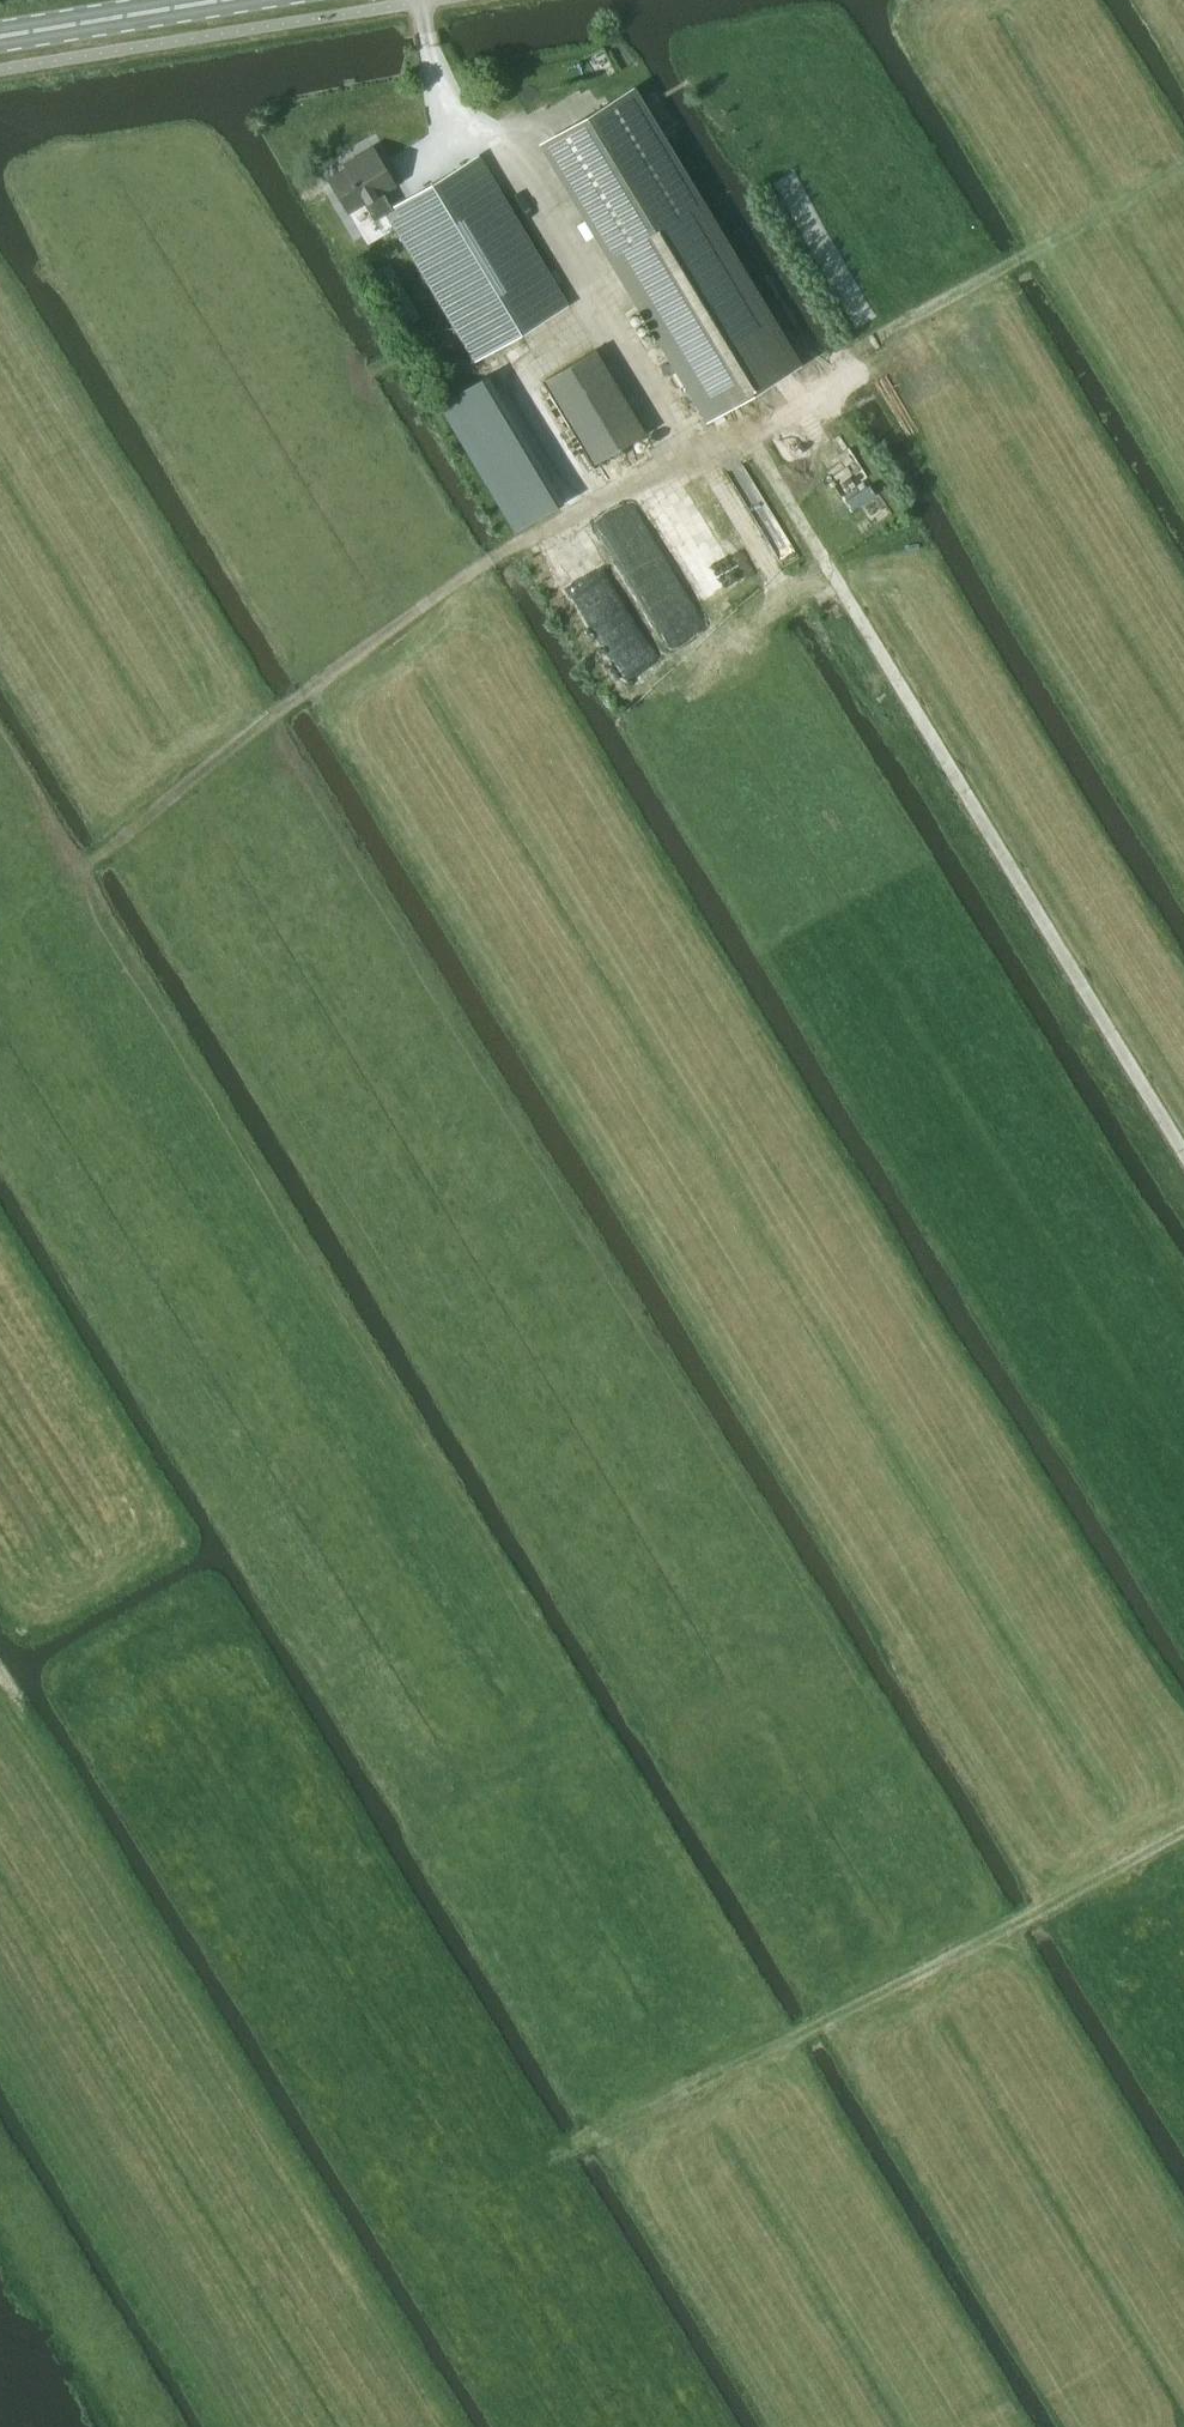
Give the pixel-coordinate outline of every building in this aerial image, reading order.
[(631,92),(545,144),(710,418),(796,367),(631,92)] [(374,220),(385,213),(394,208),(384,193),(396,186),(373,146),(342,163),(343,170),(328,179),(348,213),(364,204),(374,220)] [(394,208),(385,213),(474,362),(569,305),(480,157),(394,208)] [(595,351),(544,382),(592,463),(644,432),(595,351)] [(654,662),(581,537),(535,564),(607,689),(654,662)]
